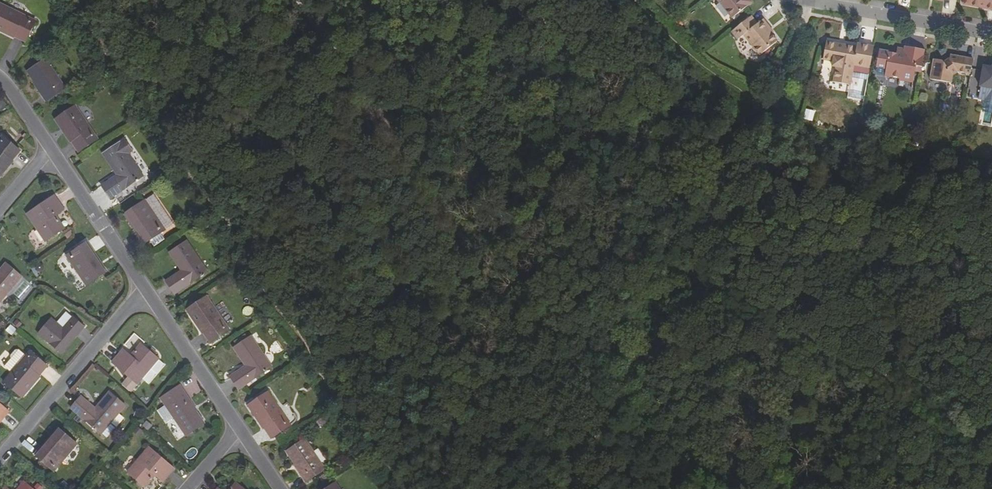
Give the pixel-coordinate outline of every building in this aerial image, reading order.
[(731,18),(752,2),(750,0),(717,0),(731,18)] [(968,5),(991,9),(991,0),(962,0),(962,3),(968,5)] [(36,20),(0,3),(0,28),(25,41),(36,20)] [(767,29),(769,27),(763,20),(757,24),(750,15),(731,31),(737,39),(743,34),(759,55),(776,41),(771,34),(767,29)] [(855,65),(869,68),(870,68),(874,46),(858,43),(858,47),(827,41),(824,59),(834,61),(833,66),(837,67),(834,81),(851,85),(855,65)] [(905,47),(905,49),(904,51),(897,50),(896,54),(880,51),(878,62),(883,63),(887,69),(887,70),(886,76),(901,79),(900,81),(914,83),(916,72),(917,66),(923,67),(926,50),(905,47)] [(958,72),(971,74),(974,59),(951,55),(950,60),(946,64),(945,64),(944,63),(943,62),(935,61),(931,81),(952,85),(953,78),(958,72)] [(46,58),(28,71),(44,93),(42,94),(47,102),(66,89),(46,58)] [(980,87),(991,89),(991,68),(984,66),(980,87)] [(77,106),(58,119),(80,153),(100,140),(77,106)] [(803,119),(813,120),(814,110),(804,108),(803,119)] [(3,135),(0,139),(0,174),(21,151),(3,135)] [(123,145),(105,157),(117,174),(102,185),(110,198),(143,175),(123,145)] [(61,230),(57,224),(60,222),(55,214),(63,209),(53,194),(26,214),(45,241),(61,230)] [(155,194),(129,211),(142,231),(139,232),(146,242),(151,239),(161,233),(175,224),(155,194)] [(126,213),(139,232),(142,231),(129,211),(126,213)] [(161,233),(151,239),(155,246),(165,239),(161,233)] [(183,235),(165,247),(177,265),(162,276),(171,288),(203,266),(183,235)] [(104,274),(91,255),(93,253),(86,242),(67,255),(87,285),(104,274)] [(107,272),(93,253),(91,255),(104,274),(107,272)] [(22,276),(6,263),(0,269),(0,301),(22,276)] [(207,296),(188,309),(211,342),(229,329),(207,296)] [(254,316),(252,306),(243,308),(245,318),(254,316)] [(68,322),(79,331),(85,325),(73,316),(68,322)] [(51,318),(38,333),(60,351),(72,335),(63,328),(51,318)] [(68,322),(63,328),(72,335),(60,351),(62,353),(79,331),(68,322)] [(251,337),(234,348),(246,367),(231,377),(239,389),(272,367),(251,337)] [(158,357),(143,344),(138,349),(136,348),(130,354),(122,347),(111,360),(136,382),(158,357)] [(47,365),(30,351),(4,381),(22,396),(47,365)] [(185,435),(191,431),(203,423),(188,400),(190,399),(180,384),(159,397),(165,405),(173,417),(185,435)] [(268,392),(249,404),(272,438),(291,426),(268,392)] [(97,410),(82,398),(73,409),(103,435),(111,426),(127,407),(111,393),(97,410)] [(0,402),(0,421),(10,410),(0,402)] [(173,417),(165,405),(157,410),(165,422),(173,417)] [(61,428),(45,446),(47,448),(63,430),(61,428)] [(63,430),(47,448),(45,446),(37,456),(54,471),(78,443),(63,430)] [(305,439),(287,451),(302,474),(301,475),(305,482),(325,469),(305,439)] [(142,485),(147,480),(149,481),(155,474),(163,481),(174,468),(149,446),(127,472),(142,485)]
